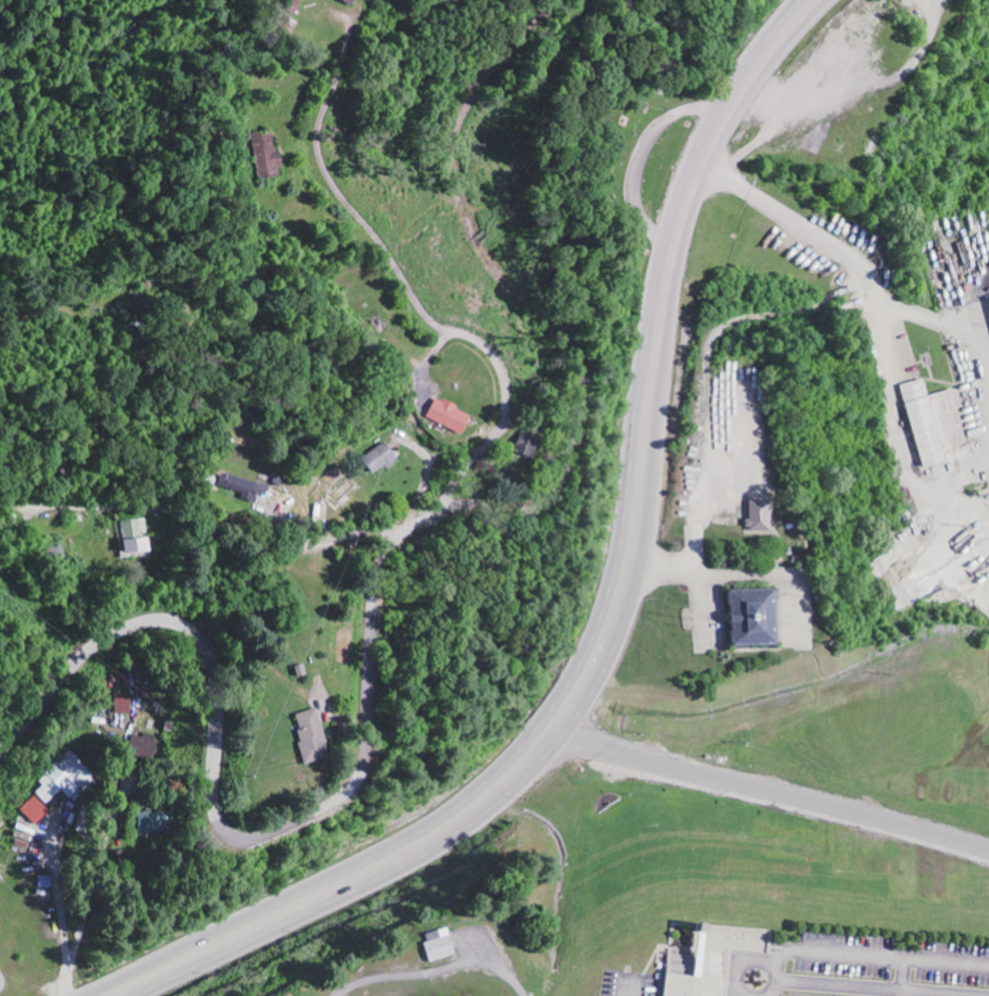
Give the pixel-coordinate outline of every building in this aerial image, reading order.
[(283,176),(279,150),(276,150),(273,132),(252,135),(259,180),(283,176)] [(926,396),(922,379),(900,385),(921,468),(946,462),(943,449),(965,443),(952,390),(926,396)] [(472,414),(436,399),(427,419),(464,434),(472,414)] [(542,434),(522,429),(515,453),(536,458),(542,434)] [(384,467),(388,470),(400,459),(385,442),(364,461),(376,475),(384,467)] [(232,474),(231,478),(223,475),(219,485),(243,494),(241,498),(256,504),(259,497),(266,499),(270,488),(232,474)] [(747,531),(768,531),(769,502),(748,501),(747,531)] [(152,552),(150,538),(148,538),(146,519),(122,522),(125,555),(152,552)] [(728,588),(736,655),(791,655),(783,588),(728,588)] [(116,714),(132,714),(132,695),(117,695),(116,714)] [(297,716),(304,743),(300,744),(306,765),(333,758),(319,709),(297,716)] [(61,790),(70,800),(83,787),(88,792),(99,781),(69,751),(38,782),(42,786),(35,794),(46,805),(61,790)] [(50,810),(31,796),(20,812),(39,825),(50,810)] [(426,936),(434,963),(459,955),(450,928),(426,936)] [(732,980),(707,978),(708,967),(709,962),(711,934),(696,940),(695,951),(673,949),(670,995),(731,995),(732,980)]
